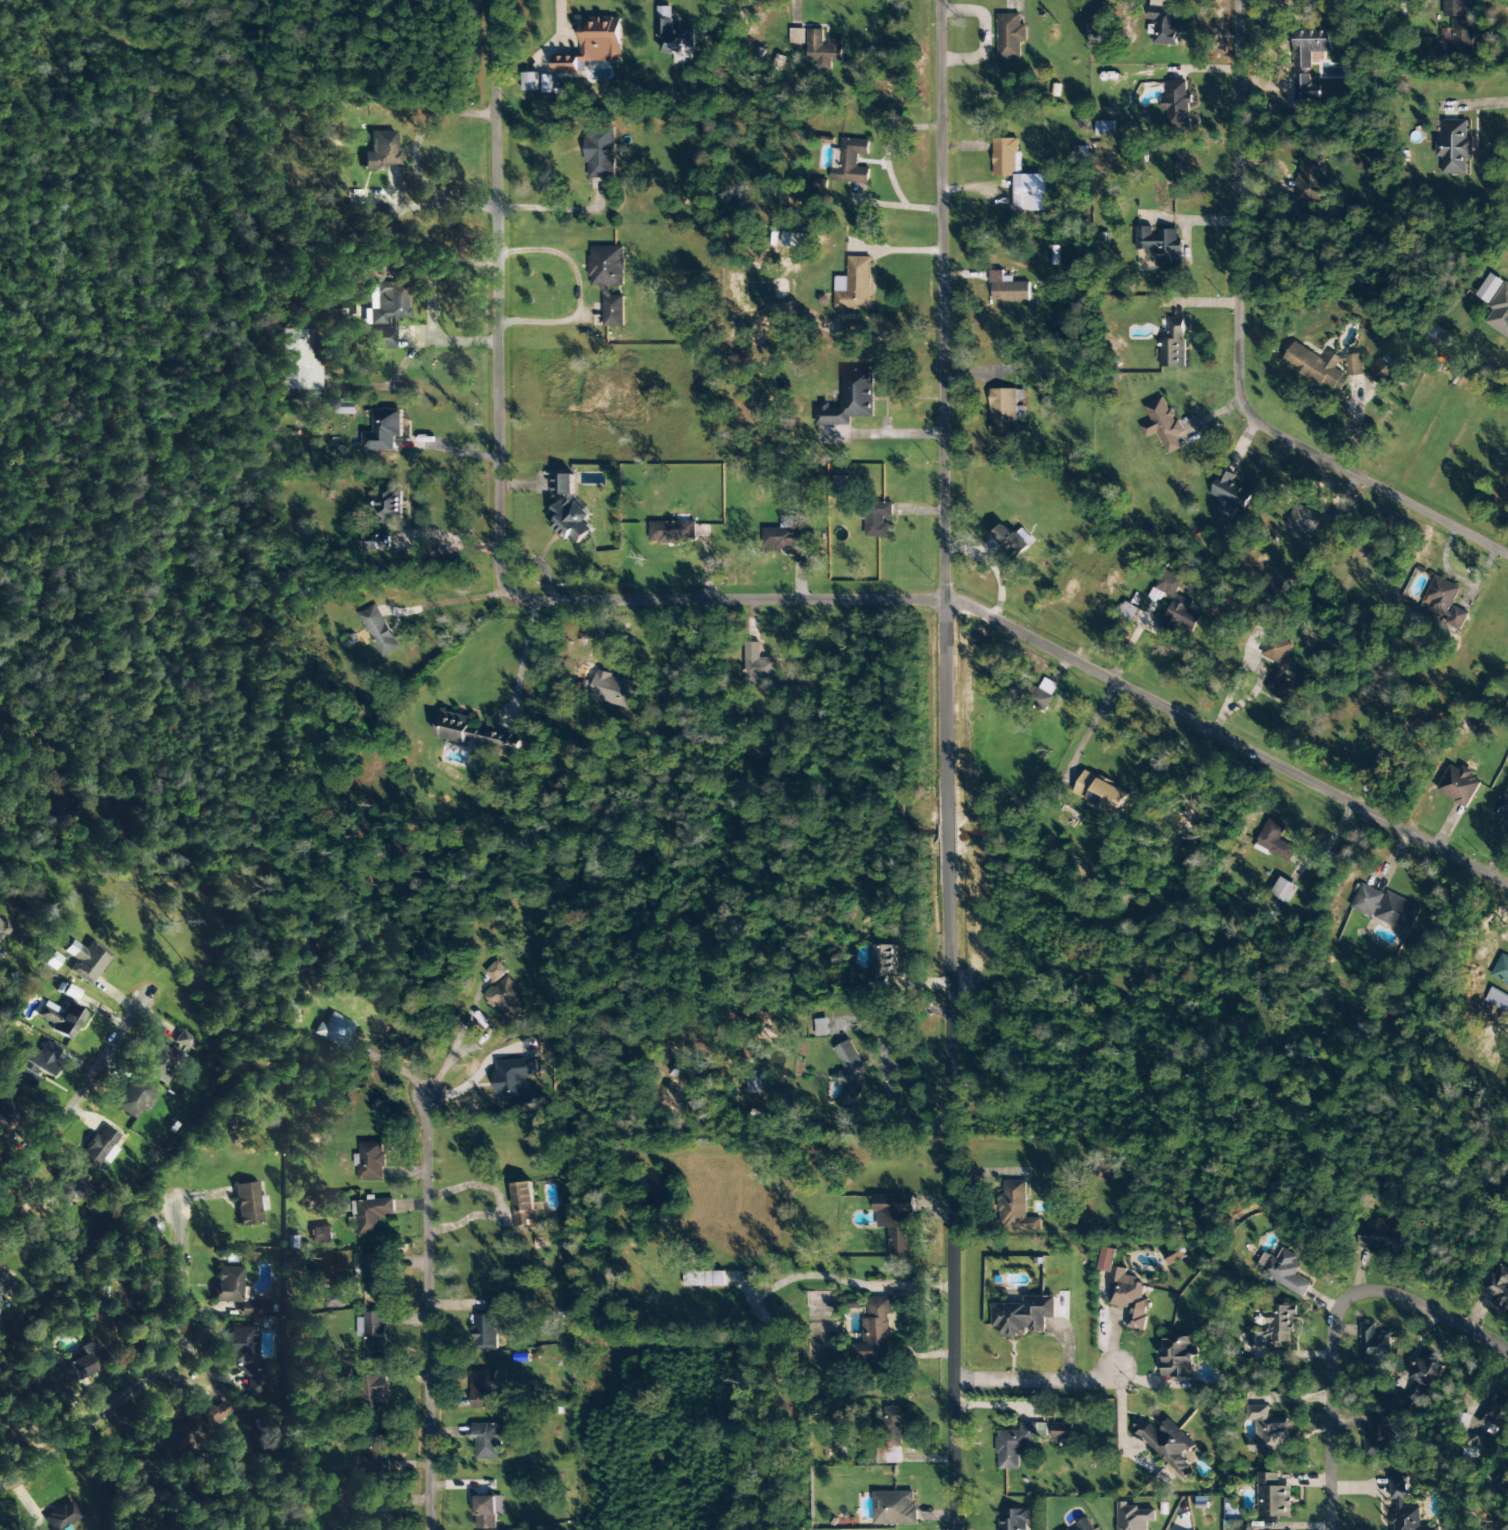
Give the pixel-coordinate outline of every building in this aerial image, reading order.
[(1465,17),(1466,0),(1443,0),(1443,17),(1465,17)] [(657,36),(663,36),(663,53),(686,54),(686,48),(694,48),(694,32),(672,31),(673,7),(658,7),(657,36)] [(998,59),(1021,59),(1020,43),(1027,43),(1026,25),(1020,25),(1020,14),(997,15),(998,59)] [(582,18),(582,56),(554,56),(554,74),(579,74),(579,62),(622,61),(622,18),(582,18)] [(1472,19),(1452,19),(1453,43),(1436,43),(1437,57),(1473,57),(1472,19)] [(1294,69),(1311,69),(1311,53),(1331,53),(1331,43),(1343,43),(1343,31),(1332,31),(1332,28),(1311,28),(1294,28),(1294,69)] [(790,43),(804,44),(804,30),(790,29),(790,43)] [(808,63),(816,63),(816,70),(831,70),(831,62),(842,62),(842,40),(825,39),(825,30),(808,30),(808,63)] [(537,73),(523,73),(523,92),(538,91),(537,73)] [(551,93),(552,76),(543,75),(543,93),(551,93)] [(1310,75),(1293,75),(1294,111),(1320,110),(1320,86),(1310,86),(1310,75)] [(1190,127),(1190,95),(1187,95),(1187,82),(1167,81),(1167,99),(1167,127),(1190,127)] [(1114,121),(1096,122),(1096,136),(1114,136),(1114,121)] [(1466,175),(1467,158),(1472,158),(1473,140),(1467,140),(1467,121),(1443,121),(1443,139),(1436,139),(1436,158),(1442,158),(1441,174),(1466,175)] [(614,128),(587,129),(587,179),(615,178),(614,128)] [(384,173),(384,166),(399,166),(399,151),(396,151),(396,132),(371,131),(370,153),(363,152),(363,173),(384,173)] [(869,140),(841,139),(840,162),(841,162),(840,169),(832,168),(832,182),(869,184),(869,168),(857,168),(858,155),(869,156),(869,140)] [(1045,174),(1021,175),(1020,139),(993,139),(994,177),(1014,177),(1015,212),(1045,211),(1045,174)] [(1298,158),(1297,202),(1322,203),(1322,195),(1326,196),(1327,159),(1298,158)] [(1135,250),(1155,250),(1155,263),(1158,263),(1158,273),(1182,273),(1182,240),(1177,240),(1177,230),(1155,230),(1155,227),(1135,227),(1135,250)] [(809,234),(791,234),(791,249),(809,249),(809,234)] [(603,327),(624,327),(624,296),(609,296),(609,286),(624,286),(624,247),(590,247),(590,287),(603,287),(603,327)] [(834,309),(870,309),(871,258),(848,257),(848,277),(835,277),(834,309)] [(1030,302),(1030,282),(1013,283),(1013,276),(1003,276),(1003,271),(991,271),(991,302),(1030,302)] [(1476,296),(1489,304),(1504,282),(1491,273),(1476,296)] [(395,349),(395,319),(409,319),(408,283),(376,283),(376,292),(375,292),(375,299),(370,299),(370,327),(365,327),(366,350),(395,349)] [(1488,308),(1492,311),(1484,323),(1507,339),(1507,285),(1504,283),(1488,308)] [(1161,367),(1184,368),(1185,318),(1169,318),(1169,336),(1161,336),(1161,367)] [(320,390),(321,360),(312,360),(312,330),(282,330),(282,389),(320,390)] [(1281,363),(1322,388),(1325,384),(1339,393),(1349,378),(1336,370),(1343,360),(1329,351),(1324,360),(1294,342),(1281,363)] [(1346,355),(1347,376),(1363,375),(1362,354),(1346,355)] [(1366,372),(1382,387),(1395,373),(1379,358),(1366,372)] [(873,418),(873,370),(842,370),(842,406),(816,406),(816,426),(850,426),(850,418),(873,418)] [(990,437),(1017,436),(1017,389),(990,390),(990,437)] [(1158,433),(1168,454),(1182,448),(1177,437),(1185,433),(1178,418),(1175,420),(1164,397),(1144,407),(1152,421),(1141,427),(1147,439),(1158,433)] [(356,414),(356,399),(334,400),(334,415),(356,414)] [(403,410),(374,410),(374,433),(364,433),(363,451),(396,452),(396,437),(402,437),(403,410)] [(1245,512),(1254,492),(1232,482),(1235,475),(1222,469),(1211,495),(1216,497),(1210,511),(1230,521),(1236,508),(1245,512)] [(575,500),(575,475),(553,475),(553,495),(568,496),(549,514),(555,520),(555,529),(564,538),(573,538),(579,544),(593,530),(585,522),(591,516),(575,500)] [(849,486),(848,475),(833,477),(834,487),(849,486)] [(370,494),(369,511),(381,511),(381,523),(401,523),(402,488),(381,487),(381,494),(370,494)] [(892,503),(866,503),(866,538),(888,537),(887,518),(893,518),(892,503)] [(1321,516),(1296,504),(1285,526),(1311,538),(1321,516)] [(763,528),(763,549),(794,550),(794,548),(806,548),(807,531),(793,531),(794,519),(781,519),(781,529),(763,528)] [(650,522),(650,543),(695,542),(695,522),(650,522)] [(1022,528),(1014,536),(1003,525),(991,536),(1014,561),(1035,542),(1022,528)] [(370,550),(391,550),(391,533),(370,533),(370,550)] [(1174,598),(1157,634),(1175,643),(1182,629),(1192,635),(1202,614),(1189,608),(1192,602),(1176,595),(1183,579),(1164,569),(1149,599),(1159,604),(1164,594),(1174,598)] [(1446,617),(1461,587),(1435,575),(1421,605),(1446,617)] [(400,649),(377,605),(358,614),(382,659),(400,649)] [(1459,631),(1468,613),(1454,606),(1445,624),(1459,631)] [(358,641),(353,635),(342,642),(346,649),(358,641)] [(1278,664),(1265,692),(1295,706),(1310,674),(1299,670),(1294,681),(1284,677),(1290,662),(1285,660),(1292,645),(1271,635),(1261,656),(1278,664)] [(775,678),(775,658),(759,658),(760,643),(745,642),(744,685),(754,685),(755,678),(775,678)] [(631,709),(637,682),(596,671),(589,698),(631,709)] [(1044,713),(1058,685),(1045,679),(1039,689),(1014,676),(1005,693),(1044,713)] [(1462,766),(1460,771),(1450,766),(1436,792),(1467,808),(1481,782),(1471,777),(1474,772),(1462,766)] [(1129,793),(1084,772),(1073,794),(1091,802),(1089,808),(1116,821),(1129,793)] [(1507,819),(1507,794),(1503,792),(1494,813),(1507,819)] [(1289,905),(1300,888),(1281,877),(1271,894),(1289,905)] [(1351,909),(1373,918),(1409,934),(1421,907),(1387,892),(1385,895),(1361,884),(1351,909)] [(4,920),(0,923),(0,940),(12,930),(4,920)] [(88,986),(111,956),(90,940),(83,950),(71,940),(62,951),(75,961),(68,971),(88,986)] [(1507,985),(1507,957),(1502,954),(1490,976),(1507,985)] [(495,983),(508,972),(498,960),(485,972),(495,983)] [(495,1010),(509,1025),(528,1008),(518,997),(523,993),(508,977),(484,998),(495,1010)] [(36,1017),(54,1026),(51,1031),(71,1041),(85,1013),(66,1004),(62,1011),(44,1002),(36,1017)] [(343,1049),(355,1024),(330,1013),(324,1026),(318,1023),(312,1035),(343,1049)] [(816,1037),(829,1036),(828,1019),(815,1020),(816,1037)] [(173,1043),(190,1053),(197,1041),(180,1030),(173,1043)] [(836,1106),(851,1113),(864,1084),(860,1076),(864,1068),(850,1040),(834,1048),(845,1070),(834,1075),(832,1081),(845,1087),(836,1106)] [(48,1077),(61,1050),(43,1041),(38,1052),(29,1047),(21,1064),(48,1077)] [(141,1071),(166,1083),(181,1054),(156,1041),(141,1071)] [(496,1061),(498,1104),(526,1103),(525,1077),(537,1076),(536,1059),(496,1061)] [(11,1078),(34,1092),(41,1081),(18,1067),(11,1078)] [(762,1094),(761,1069),(746,1070),(747,1094),(762,1094)] [(113,1108),(135,1119),(140,1109),(145,1112),(157,1089),(131,1075),(113,1108)] [(4,1097),(0,1102),(0,1136),(21,1113),(4,1097)] [(761,1126),(766,1116),(753,1109),(748,1119),(761,1126)] [(75,1162),(92,1173),(101,1160),(103,1162),(119,1137),(104,1127),(98,1136),(94,1134),(75,1162)] [(357,1155),(356,1180),(384,1180),(384,1143),(360,1142),(360,1155),(357,1155)] [(50,1197),(65,1206),(72,1196),(81,1202),(90,1189),(66,1173),(50,1197)] [(1026,1182),(1002,1181),(1001,1231),(1040,1232),(1041,1219),(1026,1219),(1026,1182)] [(234,1184),(238,1226),(261,1224),(260,1211),(266,1211),(264,1197),(257,1197),(256,1182),(234,1184)] [(513,1184),(516,1227),(538,1226),(537,1203),(534,1204),(533,1183),(513,1184)] [(915,1196),(877,1196),(877,1228),(890,1228),(890,1258),(912,1258),(912,1219),(915,1219),(915,1196)] [(357,1201),(358,1235),(383,1234),(382,1216),(395,1215),(395,1199),(357,1201)] [(1358,1245),(1368,1246),(1368,1251),(1400,1256),(1405,1225),(1374,1220),(1374,1225),(1361,1223),(1358,1245)] [(332,1243),(331,1226),(311,1227),(312,1244),(332,1243)] [(1107,1305),(1129,1309),(1126,1328),(1144,1331),(1149,1300),(1143,1299),(1146,1285),(1136,1283),(1138,1278),(1126,1276),(1128,1269),(1114,1266),(1116,1250),(1103,1247),(1098,1271),(1112,1273),(1107,1305)] [(1185,1258),(1180,1247),(1163,1254),(1168,1266),(1185,1258)] [(1295,1276),(1299,1268),(1293,1264),(1297,1257),(1283,1249),(1277,1259),(1270,1255),(1260,1273),(1303,1298),(1310,1285),(1295,1276)] [(363,1291),(385,1292),(386,1255),(356,1255),(356,1270),(364,1270),(363,1291)] [(1493,1296),(1489,1304),(1507,1312),(1507,1283),(1507,1270),(1499,1265),(1495,1275),(1489,1272),(1481,1291),(1493,1296)] [(241,1267),(215,1267),(214,1302),(241,1303),(241,1267)] [(685,1287),(725,1286),(725,1272),(684,1272),(685,1287)] [(891,1298),(868,1297),(868,1318),(863,1318),(863,1344),(857,1344),(856,1360),(888,1360),(888,1343),(892,1343),(892,1331),(890,1331),(891,1298)] [(1024,1304),(993,1304),(993,1327),(1000,1327),(1000,1337),(1028,1337),(1028,1334),(1045,1334),(1045,1318),(1056,1318),(1056,1297),(1024,1297),(1024,1304)] [(500,1350),(499,1299),(486,1299),(487,1315),(474,1315),(474,1350),(500,1350)] [(268,1303),(238,1304),(239,1315),(268,1315),(268,1303)] [(1247,1333),(1247,1347),(1265,1347),(1265,1337),(1270,1337),(1270,1350),(1291,1349),(1291,1316),(1298,1316),(1298,1305),(1274,1306),(1274,1312),(1267,1312),(1267,1333),(1247,1333)] [(358,1318),(358,1337),(364,1337),(364,1358),(385,1359),(386,1313),(365,1312),(365,1318),(358,1318)] [(1390,1334),(1375,1334),(1376,1323),(1361,1323),(1361,1363),(1390,1363),(1390,1334)] [(263,1370),(255,1370),(255,1327),(227,1327),(227,1366),(240,1366),(240,1378),(247,1378),(247,1394),(263,1394),(263,1370)] [(1198,1329),(1164,1330),(1164,1378),(1192,1378),(1192,1356),(1198,1356),(1198,1329)] [(65,1363),(73,1381),(106,1365),(95,1341),(74,1350),(77,1357),(65,1363)] [(1427,1362),(1418,1358),(1410,1377),(1439,1390),(1449,1367),(1429,1358),(1427,1362)] [(470,1371),(471,1409),(495,1409),(495,1395),(504,1395),(504,1383),(496,1383),(496,1371),(470,1371)] [(389,1409),(387,1375),(365,1376),(366,1410),(389,1409)] [(1410,1398),(1393,1389),(1385,1403),(1403,1412),(1410,1398)] [(198,1433),(230,1414),(223,1401),(210,1409),(208,1405),(165,1430),(180,1456),(193,1448),(190,1443),(201,1437),(198,1433)] [(1485,1401),(1484,1430),(1507,1430),(1507,1402),(1485,1401)] [(902,1446),(902,1426),(913,1426),(913,1407),(882,1407),(881,1446),(902,1446)] [(1269,1407),(1248,1407),(1248,1421),(1256,1421),(1256,1440),(1249,1440),(1249,1452),(1288,1452),(1288,1418),(1269,1418),(1269,1407)] [(1366,1428),(1365,1457),(1393,1458),(1394,1435),(1399,1435),(1399,1415),(1372,1415),(1372,1428),(1366,1428)] [(1132,1430),(1183,1478),(1193,1467),(1184,1458),(1196,1445),(1169,1420),(1157,1433),(1142,1420),(1132,1430)] [(1020,1470),(1020,1452),(1029,1452),(1029,1443),(1039,1443),(1039,1423),(1021,1423),(1021,1431),(998,1431),(998,1470),(1020,1470)] [(501,1424),(474,1424),(474,1460),(500,1460),(500,1442),(510,1442),(510,1429),(501,1429),(501,1424)] [(1074,1424),(1053,1424),(1052,1440),(1074,1440),(1074,1424)] [(387,1433),(364,1434),(366,1476),(389,1475),(387,1433)] [(1491,1493),(1507,1492),(1507,1474),(1491,1474),(1491,1493)] [(1439,1527),(1420,1527),(1420,1508),(1407,1508),(1407,1477),(1391,1477),(1391,1500),(1397,1500),(1397,1514),(1392,1514),(1392,1529),(1439,1529),(1439,1527)] [(914,1492),(873,1492),(874,1526),(918,1525),(917,1507),(914,1507),(914,1492)] [(496,1529),(497,1515),(503,1515),(503,1497),(473,1496),(472,1516),(477,1516),(476,1529),(496,1529)] [(59,1529),(80,1518),(70,1501),(42,1517),(49,1529),(46,1529),(59,1529)] [(1138,1511),(1138,1506),(1128,1506),(1128,1503),(1117,1503),(1117,1529),(1147,1529),(1147,1522),(1156,1522),(1156,1510),(1138,1511)] [(362,1508),(364,1529),(387,1527),(385,1506),(362,1508)] [(1027,1510),(1003,1510),(1003,1519),(1000,1519),(1000,1529),(1027,1529),(1027,1510)] [(1088,1519),(1069,1529),(1094,1529),(1088,1519)]
